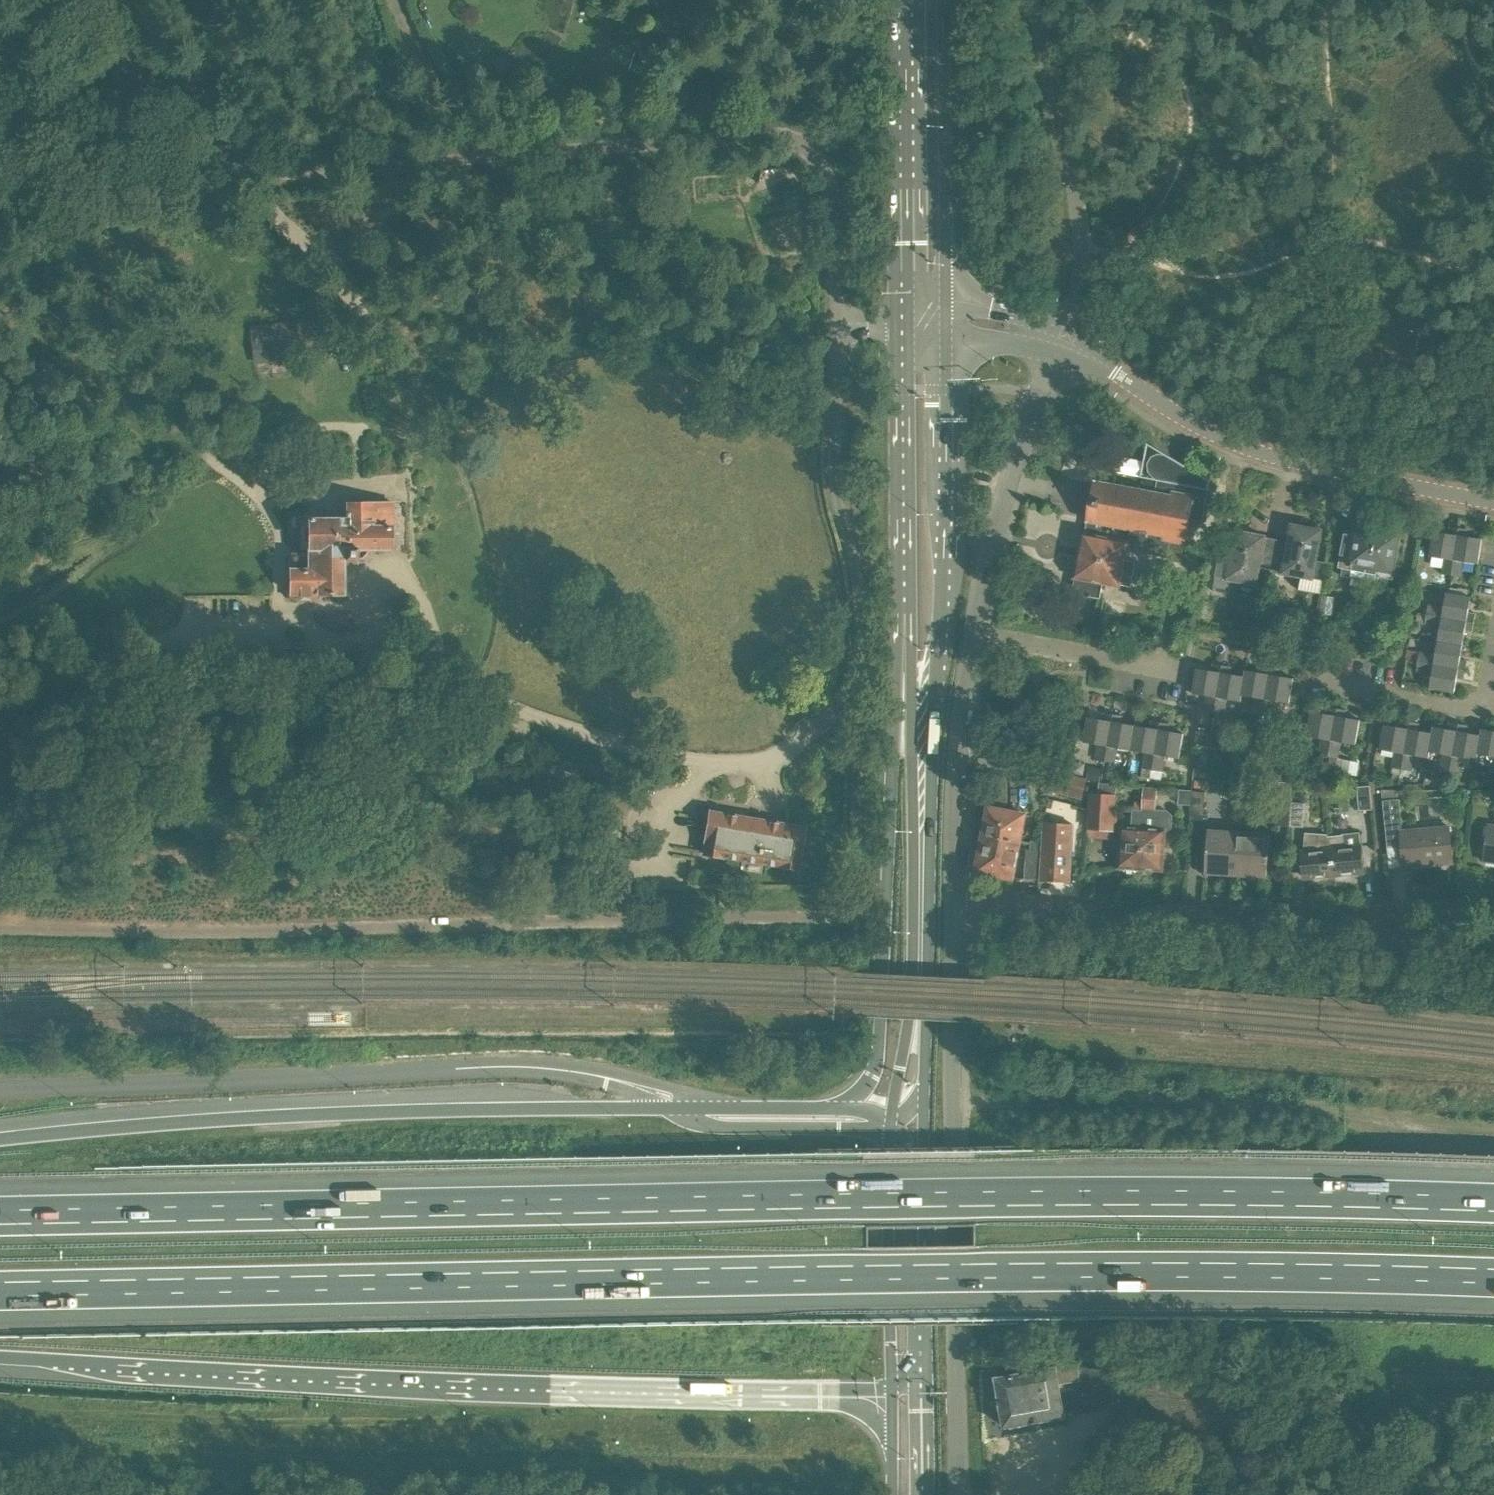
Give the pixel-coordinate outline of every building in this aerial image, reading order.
[(255,362),(303,356),(299,323),(251,328),(255,362)] [(1202,521),(1210,480),(1167,454),(1159,453),(1151,456),(1147,463),(1148,471),(1154,477),(1157,479),(1155,492),(1139,489),(1140,486),(1137,485),(1137,489),(1123,486),(1123,483),(1121,483),(1121,486),(1106,483),(1107,480),(1105,479),(1104,482),(1094,481),(1087,520),(1093,522),(1091,536),(1084,534),(1080,560),(1076,564),(1075,569),(1077,572),(1074,592),(1101,598),(1104,581),(1131,586),(1135,567),(1122,564),(1127,543),(1143,546),(1142,552),(1167,557),(1170,540),(1185,543),(1190,519),(1202,521)] [(311,596),(311,595),(316,595),(316,594),(343,594),(343,561),(363,561),(370,554),(370,551),(392,551),(392,503),(347,504),(347,519),(309,519),(310,558),(297,558),(297,569),(291,569),(291,595),(300,595),(300,596),(311,596)] [(1370,527),(1370,525),(1360,523),(1360,526),(1356,526),(1354,536),(1345,534),(1338,566),(1342,567),(1340,574),(1363,579),(1374,528),(1370,527)] [(1276,538),(1270,569),(1282,571),(1282,572),(1322,579),(1326,561),(1315,559),(1320,530),(1291,524),(1288,541),(1276,538)] [(1452,574),(1458,526),(1449,524),(1447,532),(1432,531),(1429,556),(1443,557),(1442,573),(1452,574)] [(1387,531),(1387,528),(1377,526),(1377,529),(1374,528),(1363,579),(1386,583),(1388,576),(1391,576),(1399,534),(1387,531)] [(1478,563),(1482,538),(1466,535),(1468,528),(1458,526),(1452,574),(1460,576),(1462,561),(1478,563)] [(1219,558),(1213,590),(1234,594),(1237,580),(1255,583),(1259,567),(1270,569),(1276,538),(1264,536),(1235,530),(1230,560),(1219,558)] [(1468,611),(1471,596),(1446,592),(1443,606),(1427,603),(1426,613),(1474,622),(1476,612),(1468,611)] [(1332,615),(1335,598),(1322,596),(1320,613),(1332,615)] [(1472,632),(1474,622),(1426,613),(1424,623),(1440,626),(1437,640),(1462,644),(1465,631),(1472,632)] [(1297,643),(1307,644),(1309,630),(1299,629),(1297,643)] [(1339,648),(1339,649),(1349,651),(1351,638),(1341,636),(1339,648)] [(1360,652),(1362,640),(1351,638),(1349,651),(1360,652)] [(1460,659),(1462,644),(1437,640),(1435,654),(1419,651),(1418,660),(1466,669),(1467,660),(1460,659)] [(1464,678),(1466,669),(1418,660),(1416,670),(1431,673),(1429,687),(1454,692),(1456,677),(1464,678)] [(1214,710),(1222,663),(1213,662),(1212,669),(1197,666),(1192,691),(1207,694),(1204,709),(1214,710)] [(1241,693),(1244,675),(1230,672),(1231,665),(1222,663),(1214,710),(1223,712),(1226,697),(1239,699),(1240,693),(1241,693)] [(1261,712),(1270,665),(1261,663),(1259,672),(1245,669),(1244,675),(1241,693),(1256,695),(1253,710),(1261,712)] [(1288,701),(1292,678),(1278,675),(1280,667),(1270,665),(1261,712),(1272,714),(1274,698),(1288,701)] [(1328,754),(1337,706),(1328,704),(1326,712),(1311,709),(1307,734),(1321,737),(1318,752),(1328,754)] [(1337,706),(1328,754),(1330,755),(1328,767),(1336,768),(1342,741),(1356,743),(1360,719),(1345,716),(1347,708),(1337,706)] [(1104,760),(1112,713),(1103,711),(1102,718),(1086,715),(1082,740),(1097,743),(1094,758),(1104,760)] [(1131,749),(1135,723),(1121,721),(1122,714),(1112,713),(1104,760),(1114,762),(1117,746),(1131,749)] [(1402,767),(1410,720),(1401,718),(1399,725),(1385,723),(1380,748),(1394,750),(1391,765),(1402,767)] [(1150,778),(1160,720),(1151,719),(1150,726),(1135,723),(1131,749),(1144,751),(1140,776),(1150,778)] [(1179,757),(1183,732),(1168,730),(1170,722),(1160,720),(1150,778),(1161,779),(1165,754),(1179,757)] [(1432,731),(1418,729),(1419,721),(1410,720),(1402,767),(1412,769),(1415,754),(1429,756),(1430,750),(1429,750),(1434,726),(1433,726),(1432,731)] [(1450,770),(1458,723),(1449,721),(1447,728),(1434,726),(1429,750),(1430,750),(1443,753),(1440,768),(1450,770)] [(1479,734),(1466,732),(1467,724),(1458,723),(1450,770),(1460,772),(1463,757),(1477,759),(1477,753),(1482,728),(1480,727),(1479,734)] [(1482,728),(1477,753),(1491,756),(1488,772),(1493,772),(1493,730),(1482,728)] [(1224,746),(1224,732),(1195,731),(1195,744),(1224,746)] [(1357,776),(1359,762),(1343,759),(1340,773),(1357,776)] [(1051,788),(1063,791),(1067,772),(1048,767),(1043,786),(1051,788)] [(1100,782),(1102,769),(1089,767),(1087,780),(1100,782)] [(1082,795),(1085,782),(1086,777),(1067,772),(1063,791),(1082,795)] [(1398,783),(1400,775),(1394,774),(1392,782),(1398,783)] [(1204,818),(1206,791),(1200,791),(1201,776),(1195,775),(1193,789),(1193,790),(1192,803),(1192,804),(1191,817),(1204,818)] [(1114,828),(1117,784),(1101,782),(1100,792),(1091,791),(1088,826),(1114,828)] [(1359,809),(1371,808),(1368,784),(1356,785),(1359,809)] [(1156,810),(1156,808),(1158,787),(1146,786),(1144,809),(1156,810)] [(1193,790),(1193,789),(1180,787),(1179,804),(1192,804),(1192,803),(1193,790)] [(1293,798),(1279,796),(1277,824),(1290,825),(1292,801),(1293,798)] [(1401,830),(1400,820),(1398,798),(1383,800),(1388,853),(1390,853),(1389,845),(1402,844),(1404,867),(1451,863),(1448,826),(1401,830)] [(1306,802),(1293,801),(1292,801),(1290,825),(1303,826),(1306,802)] [(1020,838),(1025,813),(990,806),(985,831),(1020,838)] [(1140,867),(1144,809),(1133,808),(1131,826),(1122,826),(1119,865),(1140,867)] [(1162,868),(1162,863),(1164,833),(1172,829),(1173,816),(1167,811),(1156,810),(1144,809),(1140,867),(1162,868)] [(797,867),(803,828),(709,813),(703,853),(722,856),(722,855),(778,864),(797,867)] [(1070,880),(1074,823),(1045,822),(1043,840),(1041,877),(1041,878),(1070,880)] [(1488,824),(1482,860),(1493,862),(1493,825),(1488,824)] [(1236,874),(1240,831),(1209,828),(1205,871),(1236,874)] [(1013,876),(1020,838),(985,831),(979,861),(985,870),(1013,876)] [(1266,876),(1270,834),(1240,831),(1236,874),(1266,876)] [(1329,836),(1332,872),(1362,869),(1359,832),(1342,834),(1342,835),(1329,836)] [(1328,835),(1328,834),(1305,833),(1304,850),(1300,850),(1302,875),(1332,872),(1329,836),(1329,835),(1328,835)] [(1041,877),(1043,840),(1031,839),(1030,849),(1027,852),(1026,858),(1025,876),(1041,877)] [(1078,1367),(1078,1363),(1057,1367),(1057,1366),(996,1377),(1004,1427),(1066,1416),(1066,1415),(1116,1407),(1114,1431),(1254,1442),(1259,1382),(1078,1367)]
